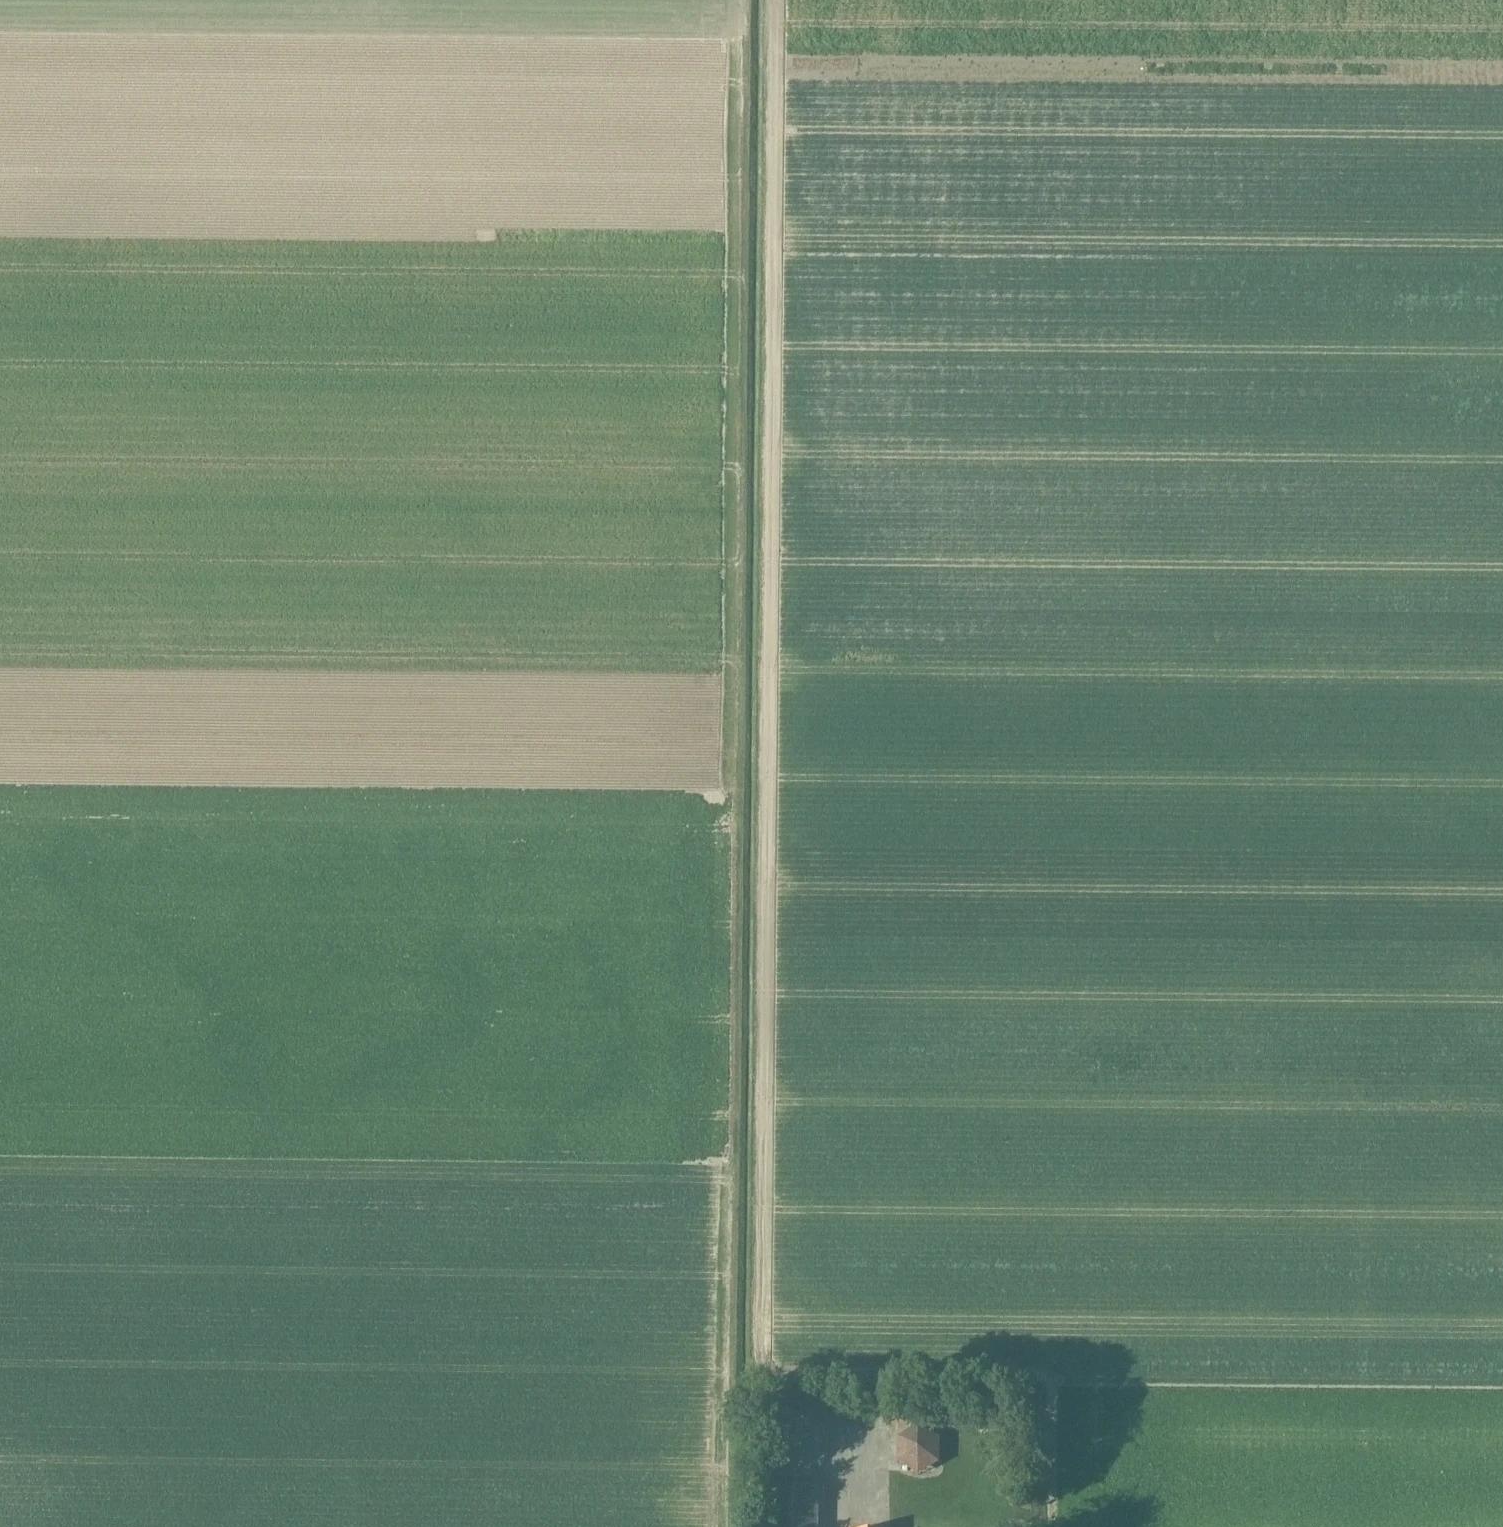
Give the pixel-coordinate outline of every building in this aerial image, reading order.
[(922,1418),(904,1429),(904,1454),(922,1464),(940,1453),(939,1429),(922,1418)]
